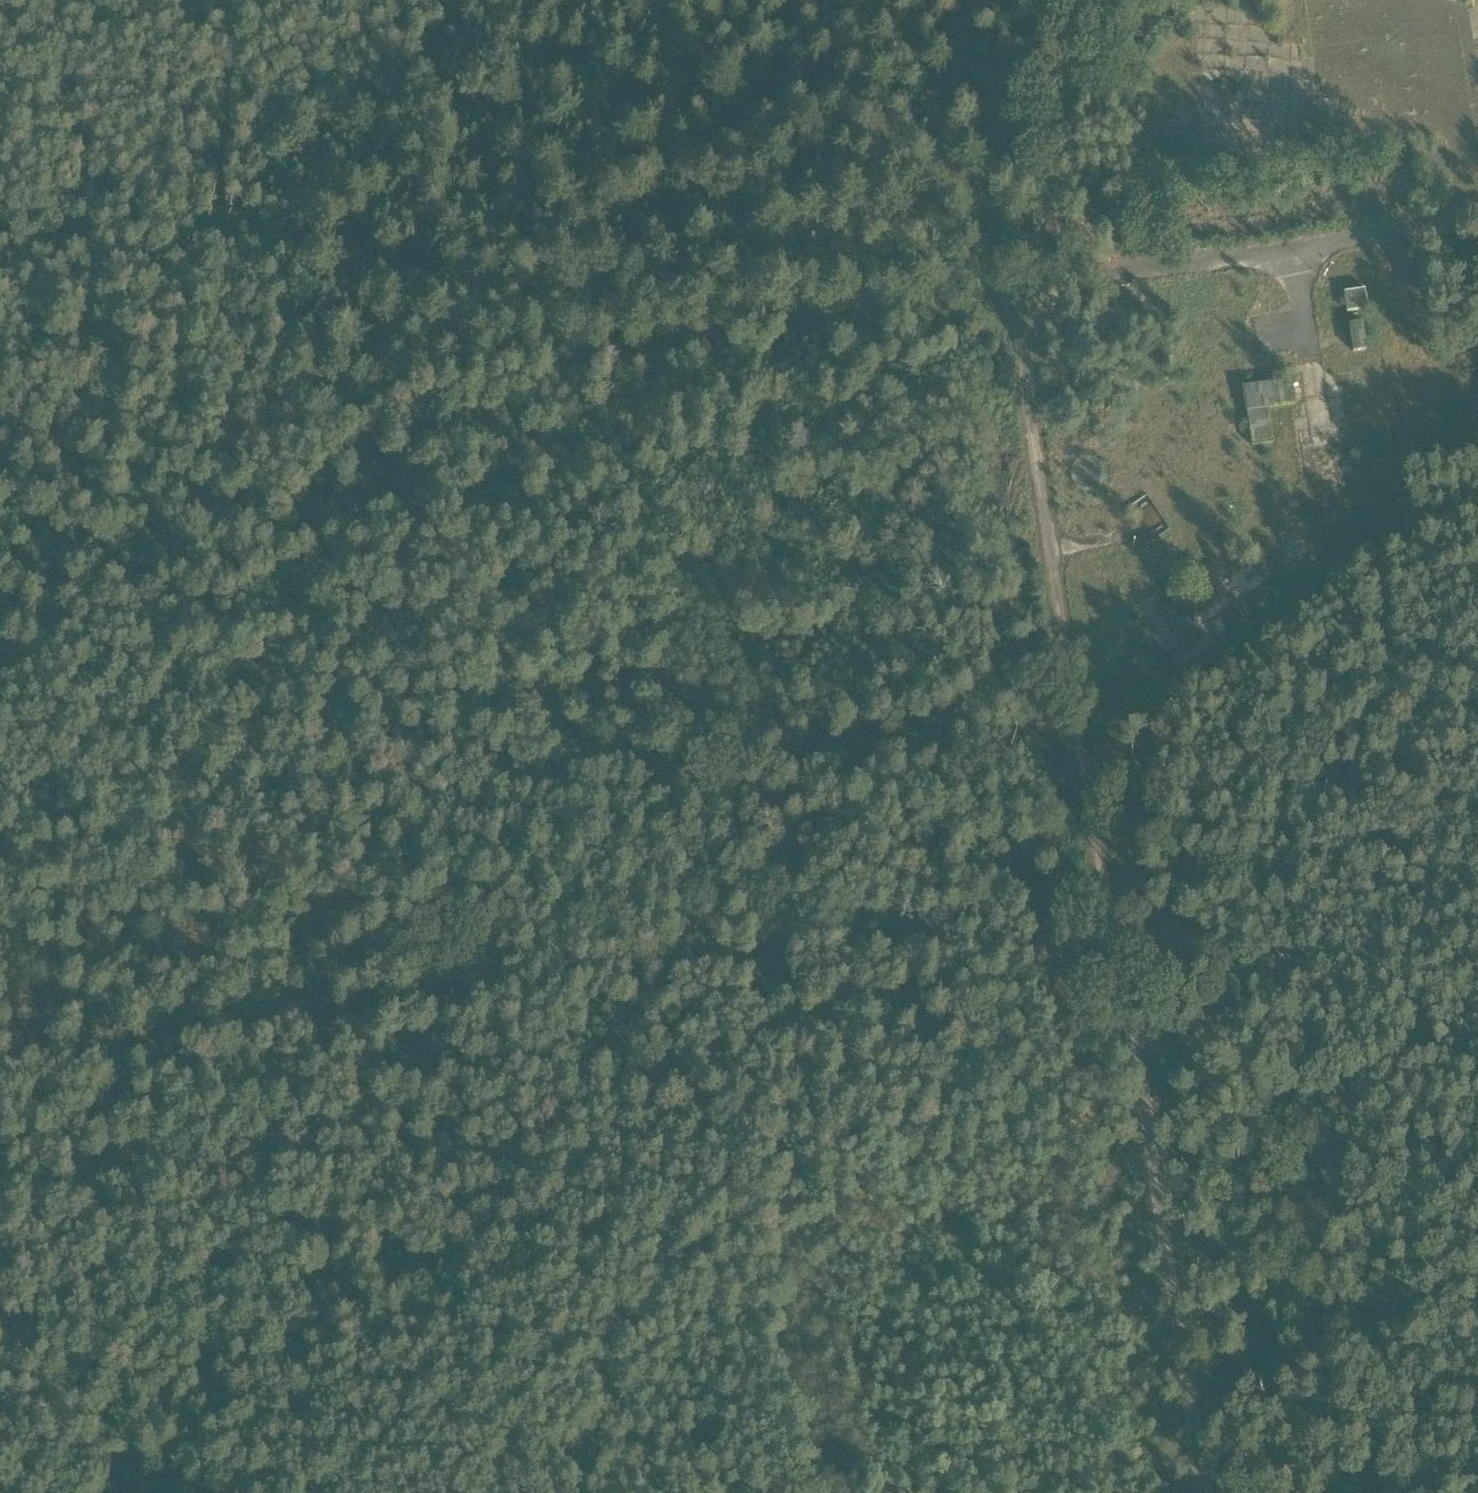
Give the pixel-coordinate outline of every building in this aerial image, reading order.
[(1344,294),(1347,314),(1369,311),(1366,290),(1344,294)] [(1351,346),(1352,353),(1366,351),(1362,324),(1348,326),(1350,334),(1351,346)] [(1243,390),(1252,447),(1271,444),(1266,410),(1294,405),(1291,382),(1243,390)]
